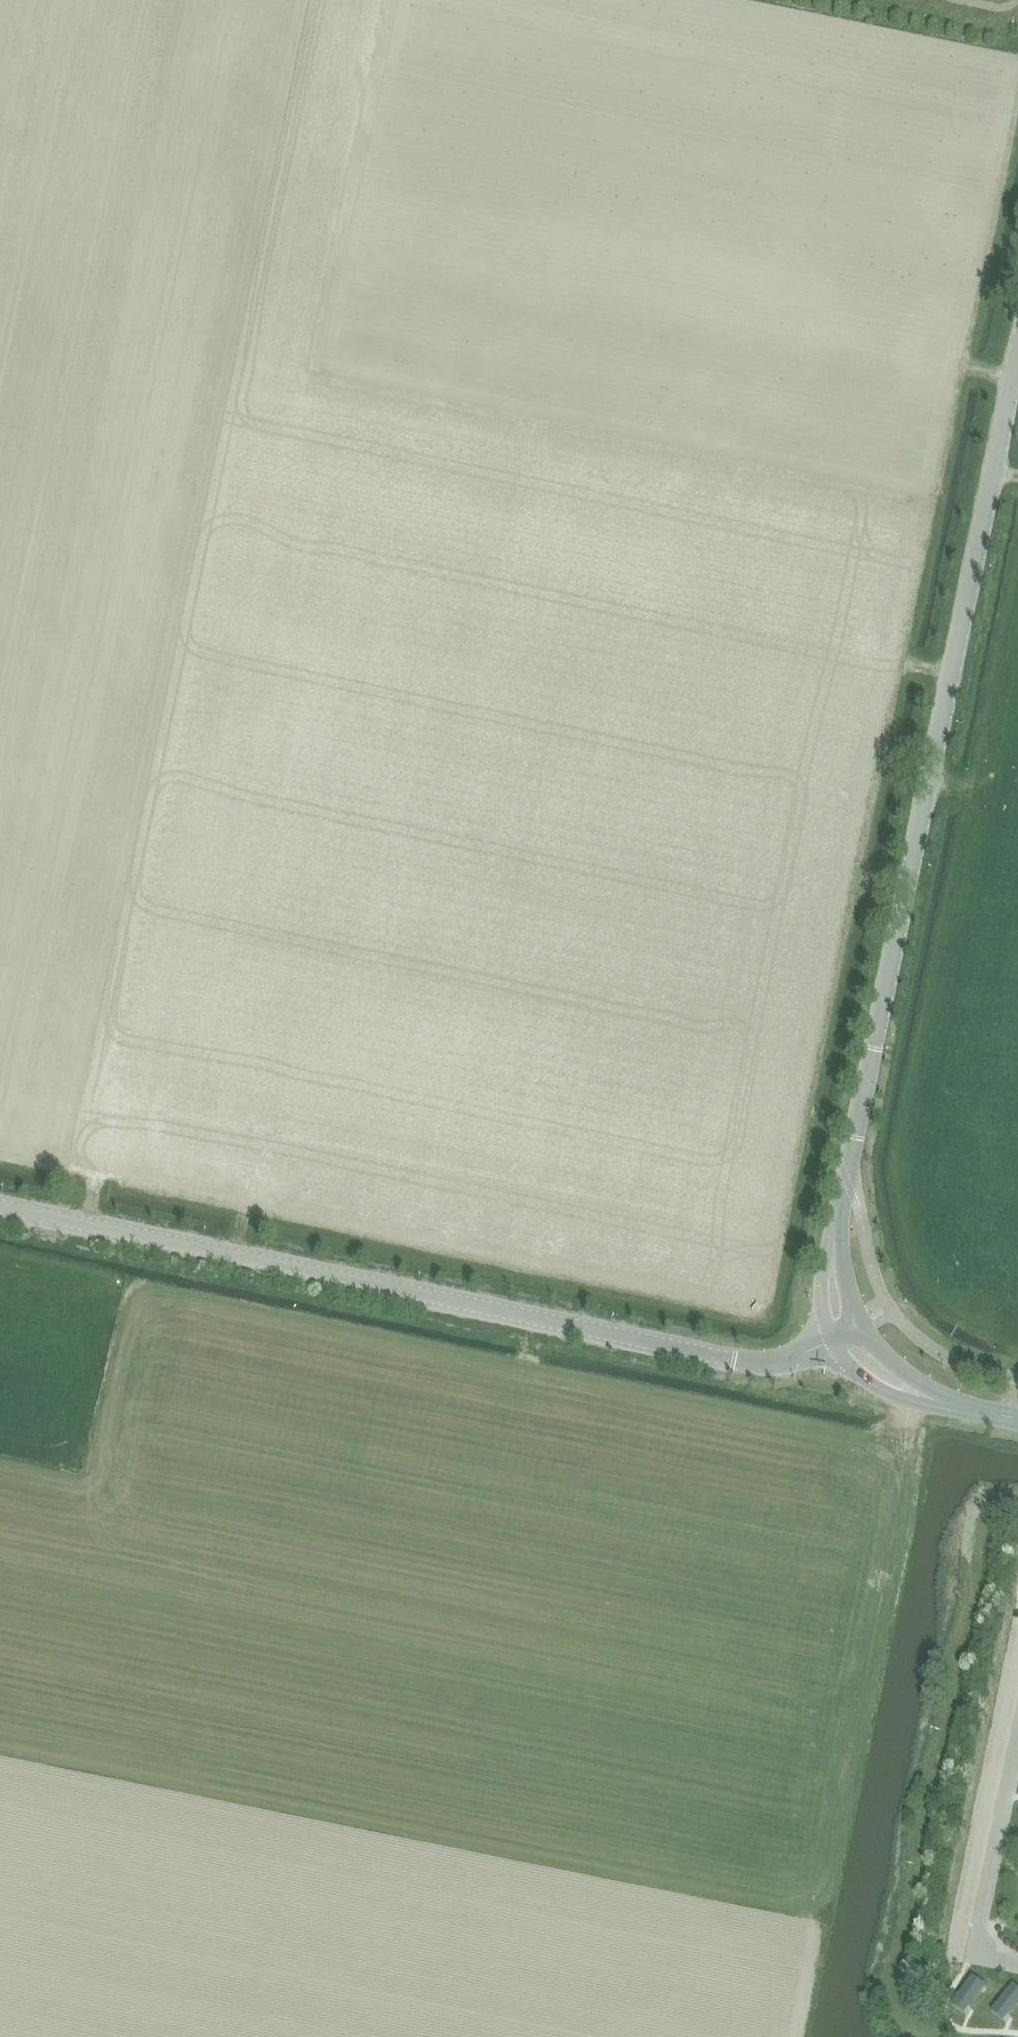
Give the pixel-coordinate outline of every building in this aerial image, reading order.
[(987,1986),(973,1976),(954,2002),(968,2012),(987,1986)] [(1011,1986),(992,2012),(1006,2022),(1017,2006),(1017,1991),(1011,1986)]
